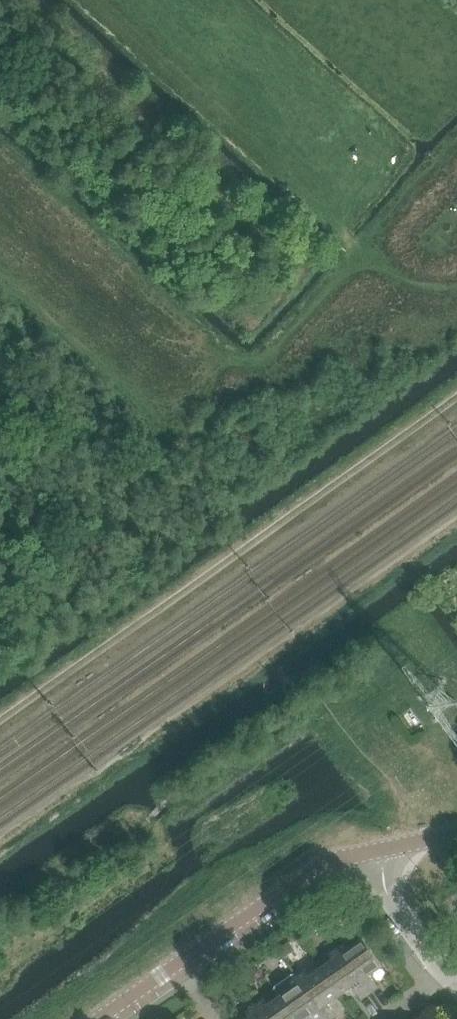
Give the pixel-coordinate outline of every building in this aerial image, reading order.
[(341,917),(336,911),(328,916),(333,923),(341,917)] [(338,948),(370,993),(379,987),(371,975),(383,966),(363,938),(351,946),(347,941),(338,948)] [(284,958),(295,950),(289,941),(278,949),(284,958)] [(361,1000),(370,993),(338,948),(329,954),(332,959),(321,967),(341,996),(353,988),(361,1000)] [(341,996),(321,967),(309,975),(306,970),(297,977),(326,1018),(333,1018),(338,1016),(330,1004),(341,996)] [(297,977),(294,972),(273,987),(279,996),(295,1018),(308,1018),(311,1017),(313,1018),(326,1018),(297,977)] [(279,996),(268,1004),(265,999),(255,1006),(265,1018),(295,1018),(279,996)] [(255,1006),(246,1012),(250,1017),(246,1018),(265,1018),(255,1006)]
